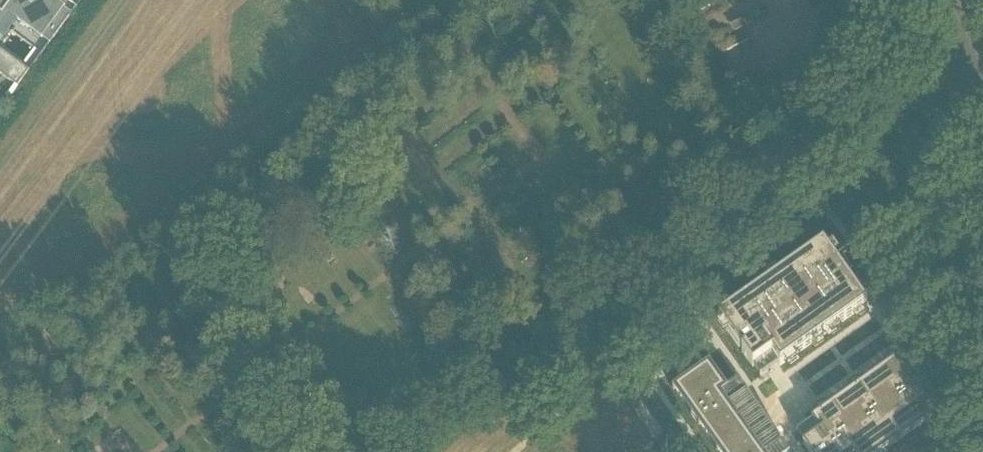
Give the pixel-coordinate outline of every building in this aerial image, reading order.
[(9,13),(19,21),(50,44),(72,14),(64,8),(65,6),(57,0),(0,0),(0,26),(9,13)] [(19,21),(9,13),(0,26),(0,46),(19,21)] [(18,87),(29,71),(0,49),(0,74),(18,87)] [(753,294),(718,319),(739,349),(739,348),(740,347),(743,351),(741,352),(753,368),(754,368),(760,377),(761,377),(778,365),(779,367),(780,368),(780,367),(865,307),(867,306),(865,303),(856,290),(849,280),(844,273),(843,272),(839,266),(830,253),(824,244),(789,269),(753,294)] [(797,433),(801,439),(804,443),(803,444),(809,451),(883,451),(941,411),(928,392),(902,355),(902,356),(847,394),(811,420),(812,421),(813,422),(807,426),(797,433)] [(672,389),(673,391),(675,389),(692,413),(691,414),(699,426),(700,425),(708,436),(717,449),(716,450),(717,451),(719,451),(720,451),(788,451),(781,442),(783,441),(780,436),(778,438),(766,422),(760,413),(745,393),(746,393),(737,381),(726,390),(708,366),(710,364),(709,363),(687,378),(677,385),(672,389)]
